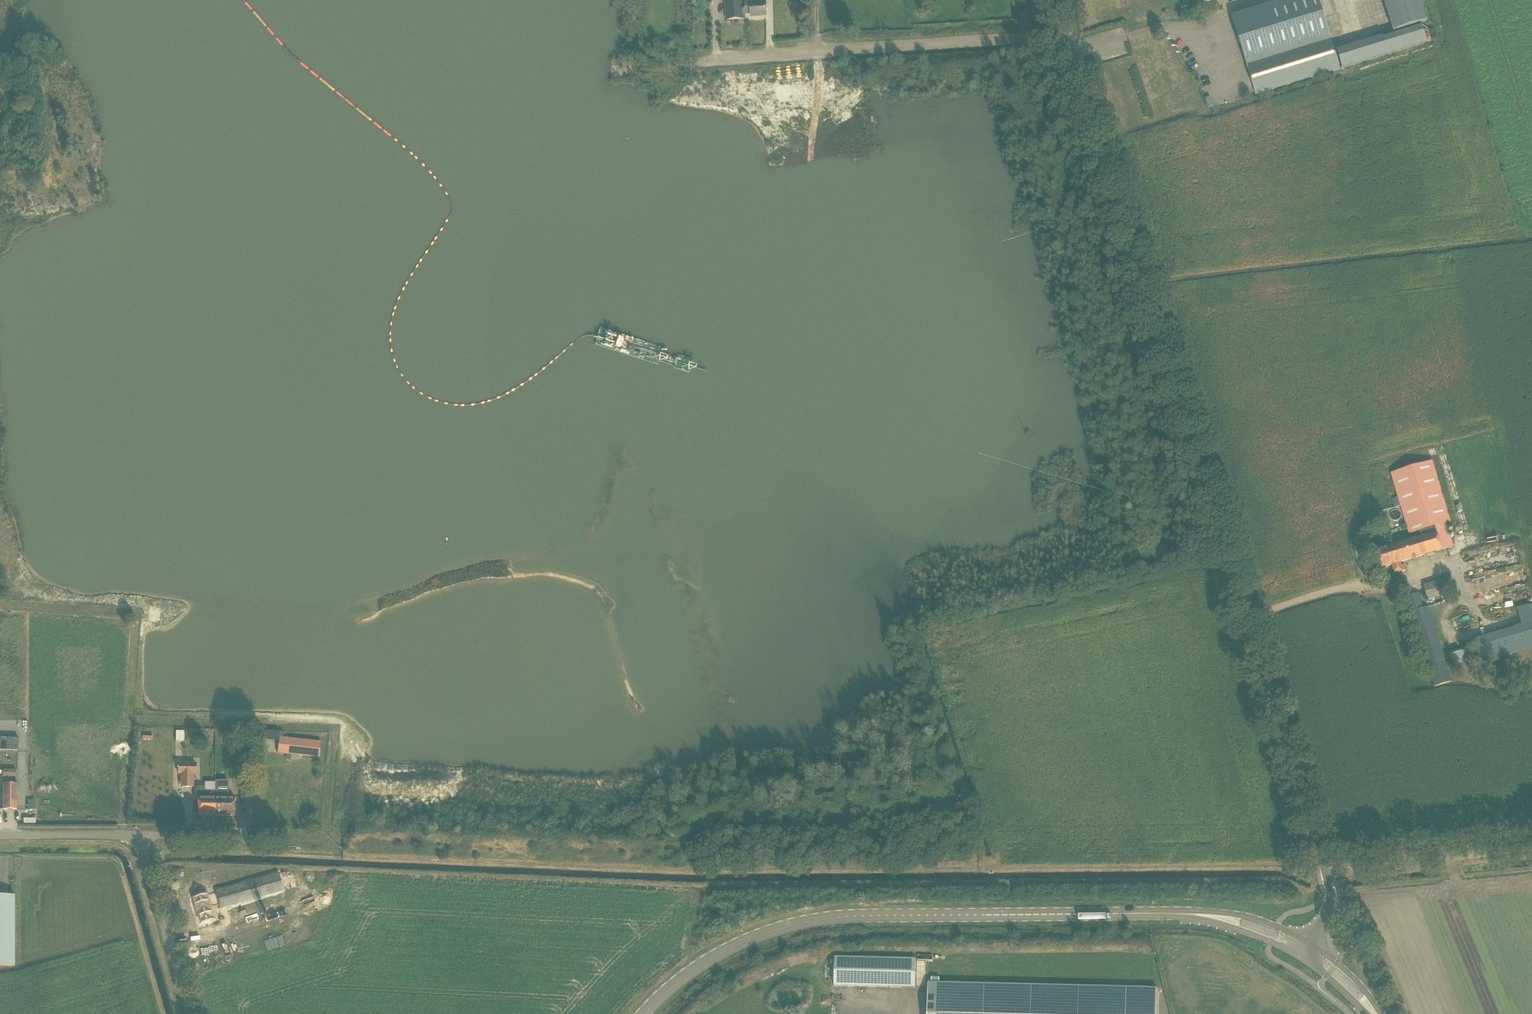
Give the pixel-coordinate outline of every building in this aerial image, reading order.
[(743,14),(742,6),(742,0),(725,0),(727,19),(743,18),(743,14)] [(752,17),(766,16),(765,2),(762,3),(762,0),(745,0),(745,5),(742,6),(743,14),(751,13),(752,17)] [(1232,16),(1247,65),(1331,39),(1319,0),(1283,0),(1232,16)] [(1420,0),(1384,0),(1393,32),(1427,22),(1420,0)] [(1383,36),(1336,51),(1342,68),(1426,42),(1421,27),(1395,35),(1383,38),(1383,36)] [(1331,39),(1247,65),(1256,94),(1340,69),(1331,39)] [(1376,551),(1381,568),(1452,546),(1447,528),(1445,523),(1450,521),(1432,461),(1391,473),(1399,497),(1392,499),(1394,508),(1401,506),(1409,533),(1420,530),(1421,536),(1387,546),(1387,547),(1385,548),(1376,551)] [(1423,585),(1428,600),(1452,592),(1448,578),(1423,585)] [(1406,598),(1410,613),(1424,608),(1419,593),(1406,598)] [(1531,648),(1531,603),(1519,607),(1524,625),(1474,638),(1481,661),(1531,648)] [(1424,608),(1410,613),(1434,687),(1453,681),(1445,657),(1427,607),(1424,608)] [(1448,654),(1454,666),(1471,658),(1465,646),(1448,654)] [(176,741),(184,741),(184,731),(176,731),(176,741)] [(18,750),(19,738),(0,738),(0,750),(18,750)] [(280,753),(319,756),(320,742),(281,738),(280,753)] [(182,787),(193,787),(193,773),(196,773),(196,764),(179,764),(179,774),(182,774),(182,787)] [(17,809),(17,784),(3,783),(3,809),(17,809)] [(195,791),(195,792),(195,793),(195,794),(196,795),(196,796),(196,798),(198,798),(198,815),(215,815),(215,797),(215,791),(206,791),(205,789),(203,787),(202,786),(199,786),(197,787),(196,788),(195,789),(195,790),(195,791)] [(215,797),(215,815),(234,815),(235,797),(228,797),(228,790),(216,791),(215,791),(215,797)] [(245,793),(240,793),(240,799),(240,805),(242,805),(249,805),(249,795),(247,795),(245,795),(245,793)] [(29,800),(28,808),(36,808),(36,800),(29,800)] [(215,892),(224,923),(231,921),(229,914),(233,913),(231,906),(266,896),(267,900),(271,899),(270,895),(297,887),(293,873),(286,875),(285,871),(215,892)] [(192,898),(200,923),(215,919),(207,893),(192,898)] [(0,896),(0,966),(15,966),(15,896),(0,896)] [(916,959),(835,957),(834,986),(915,988),(916,959)] [(928,983),(927,1013),(1156,1013),(1157,988),(928,983)]
